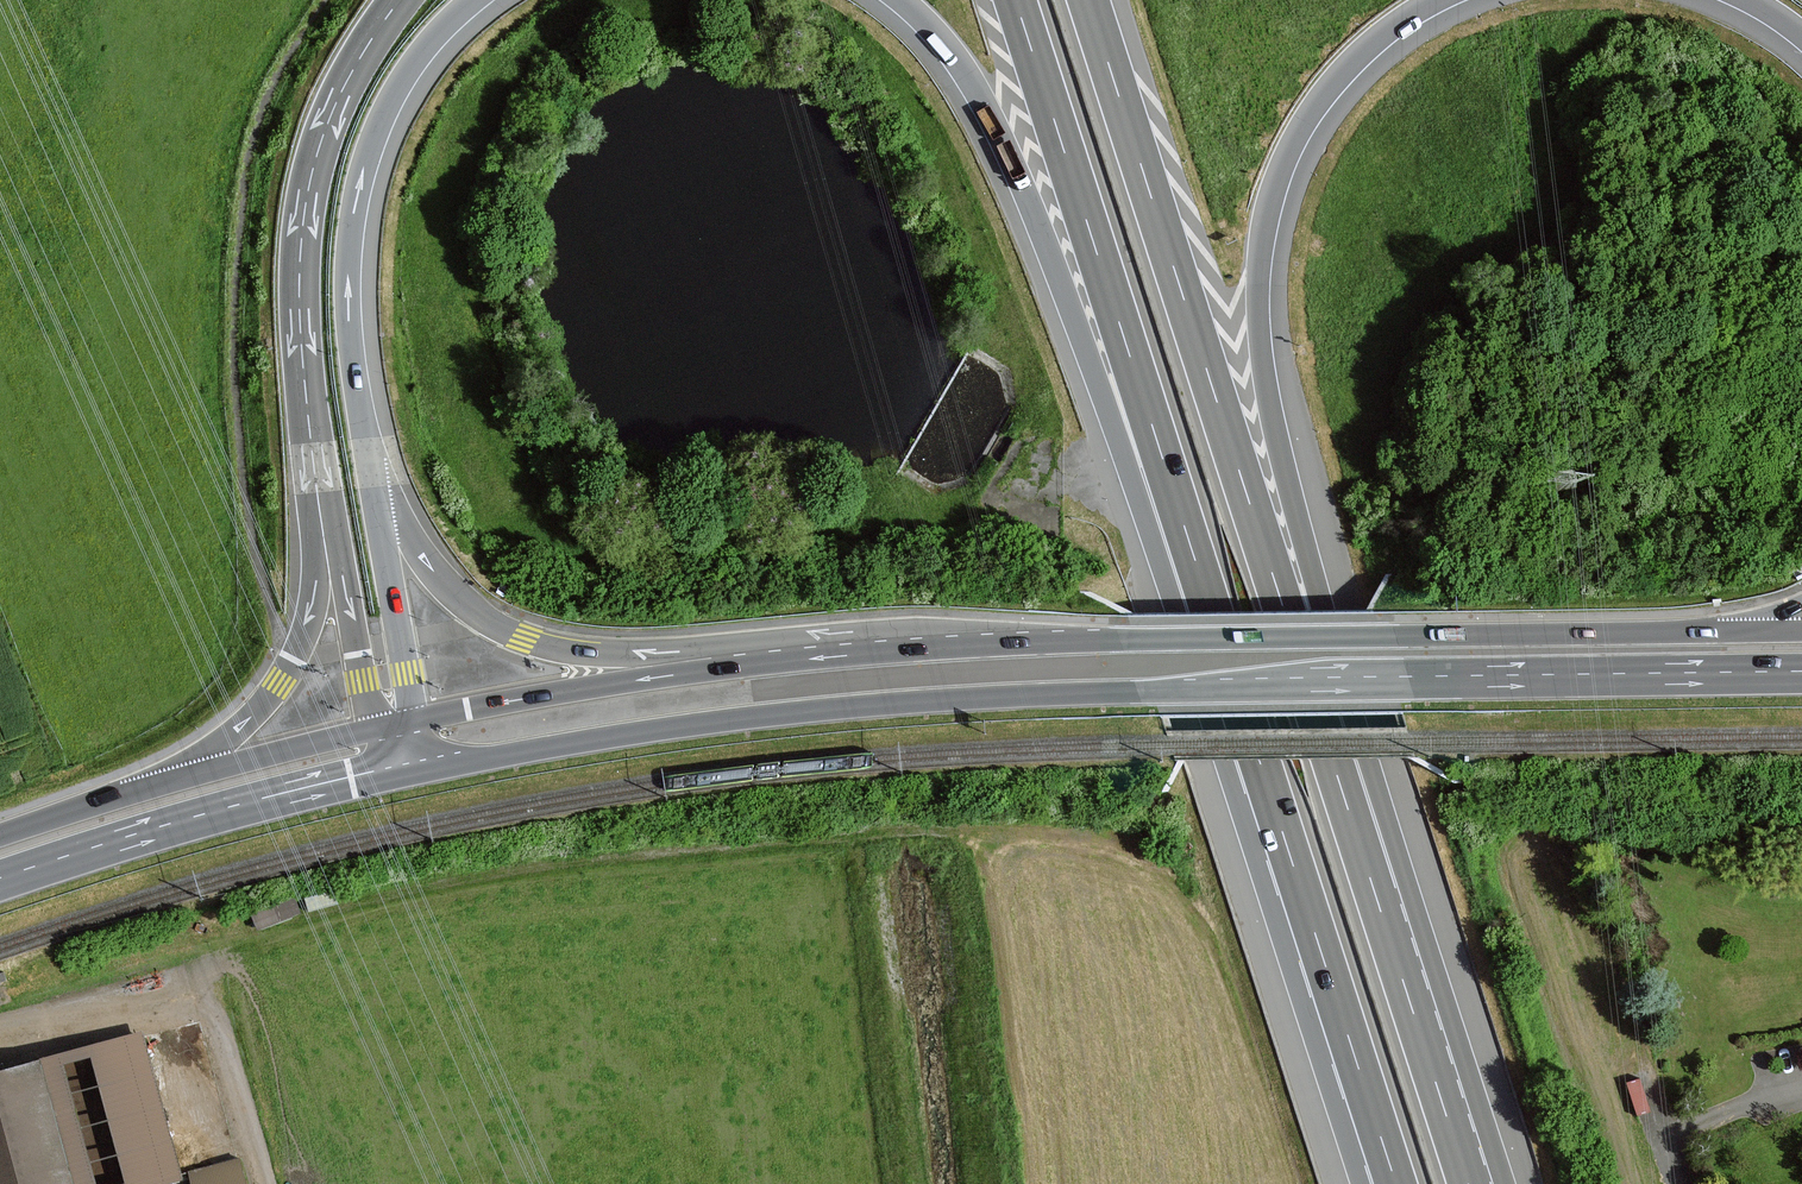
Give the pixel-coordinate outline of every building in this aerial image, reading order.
[(137,1034),(0,1070),(0,1183),(158,1183),(175,1179),(137,1034)] [(239,1152),(190,1165),(195,1183),(248,1183),(239,1152)]
